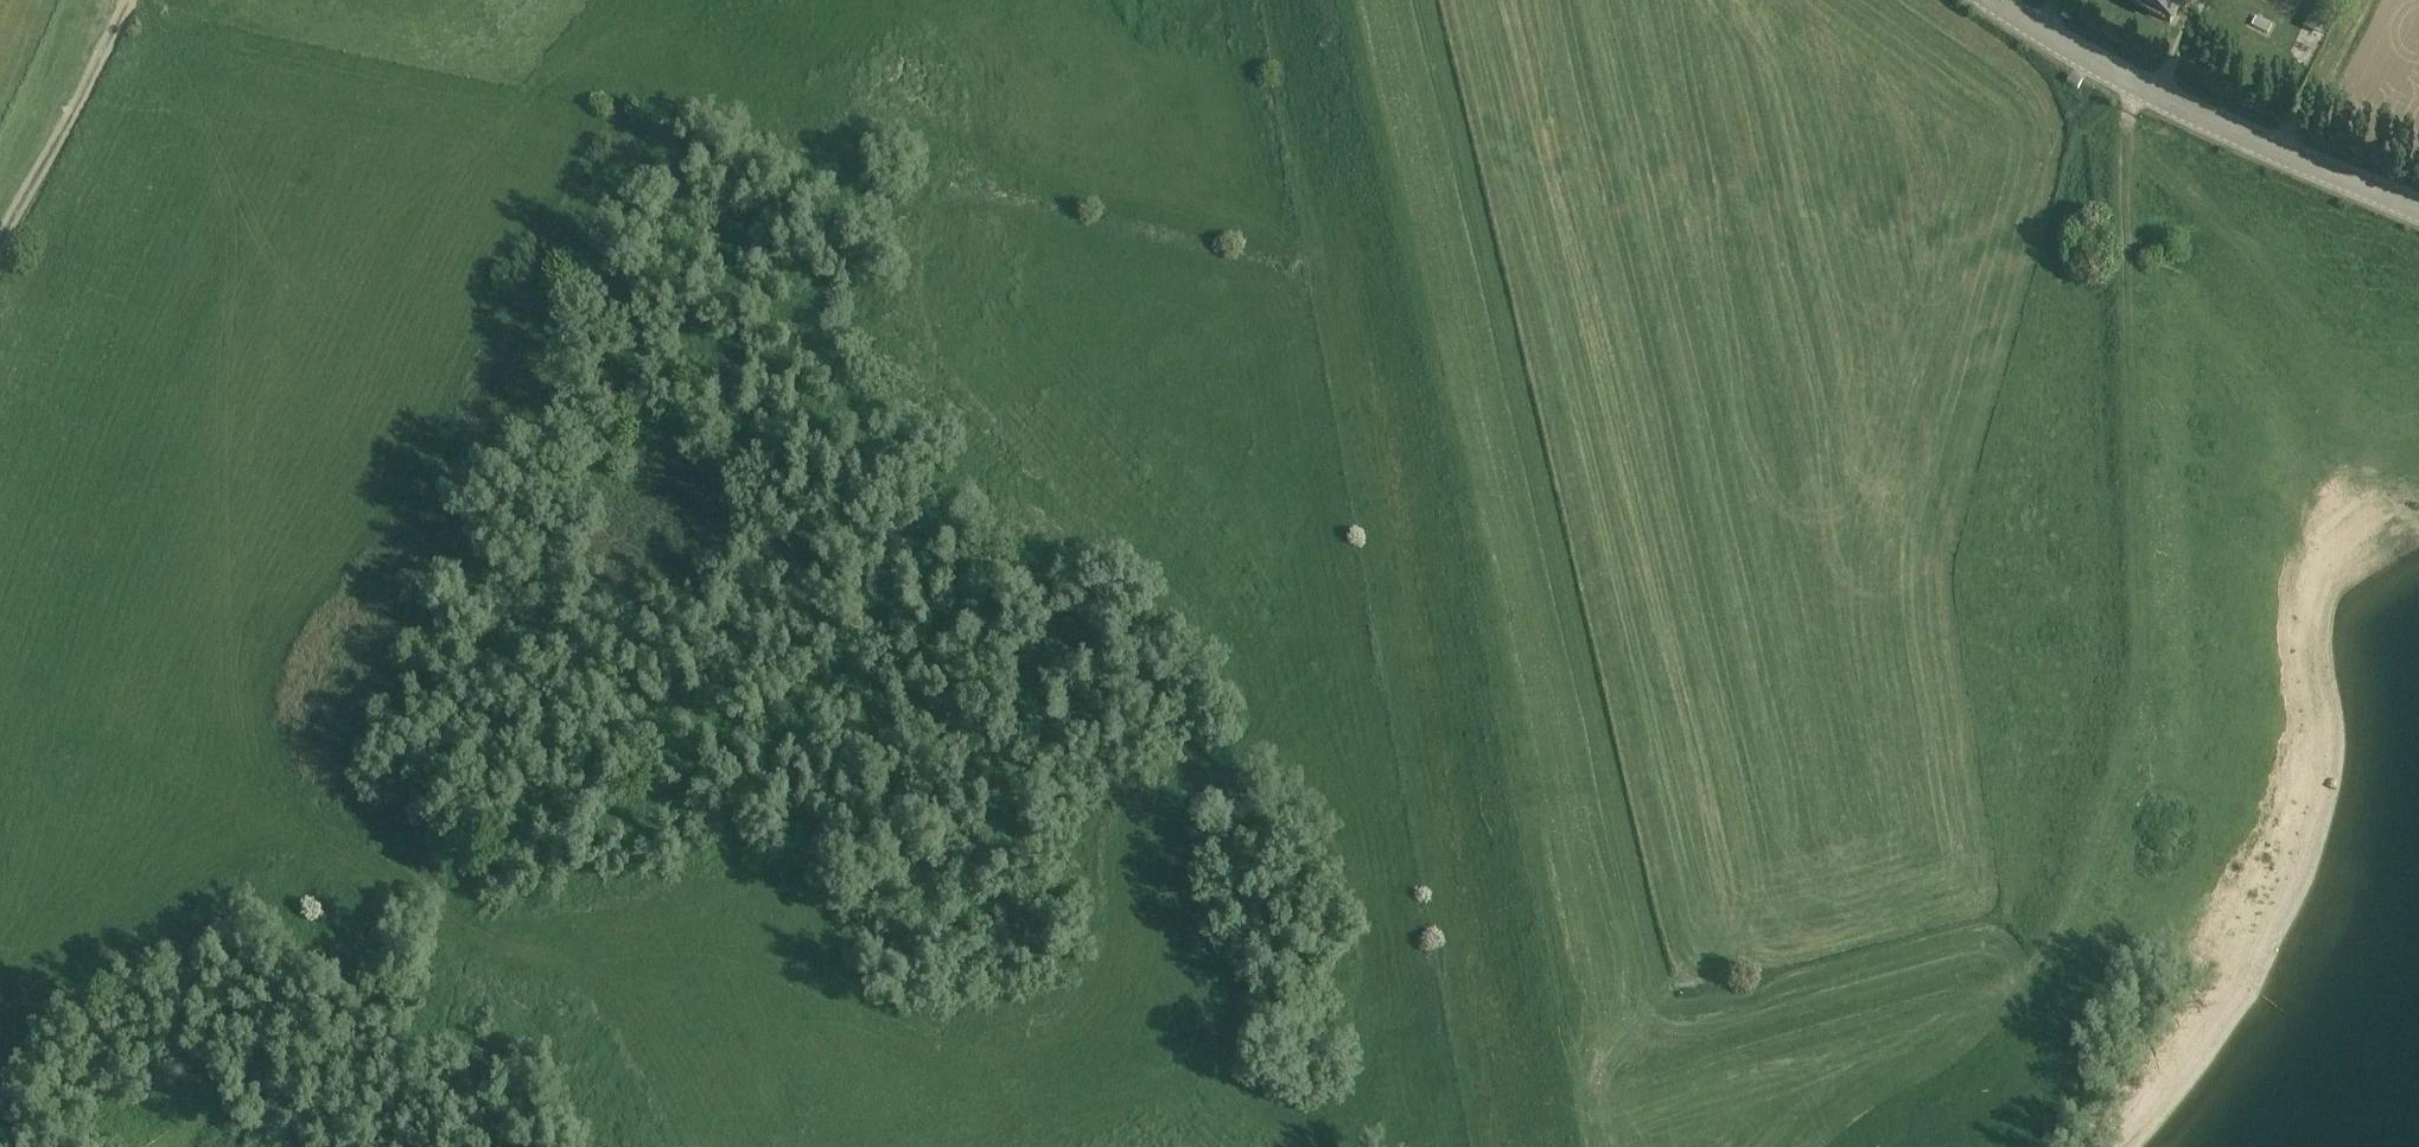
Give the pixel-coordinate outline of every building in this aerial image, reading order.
[(2131,6),(2168,27),(2183,0),(2134,0),(2131,6)]
